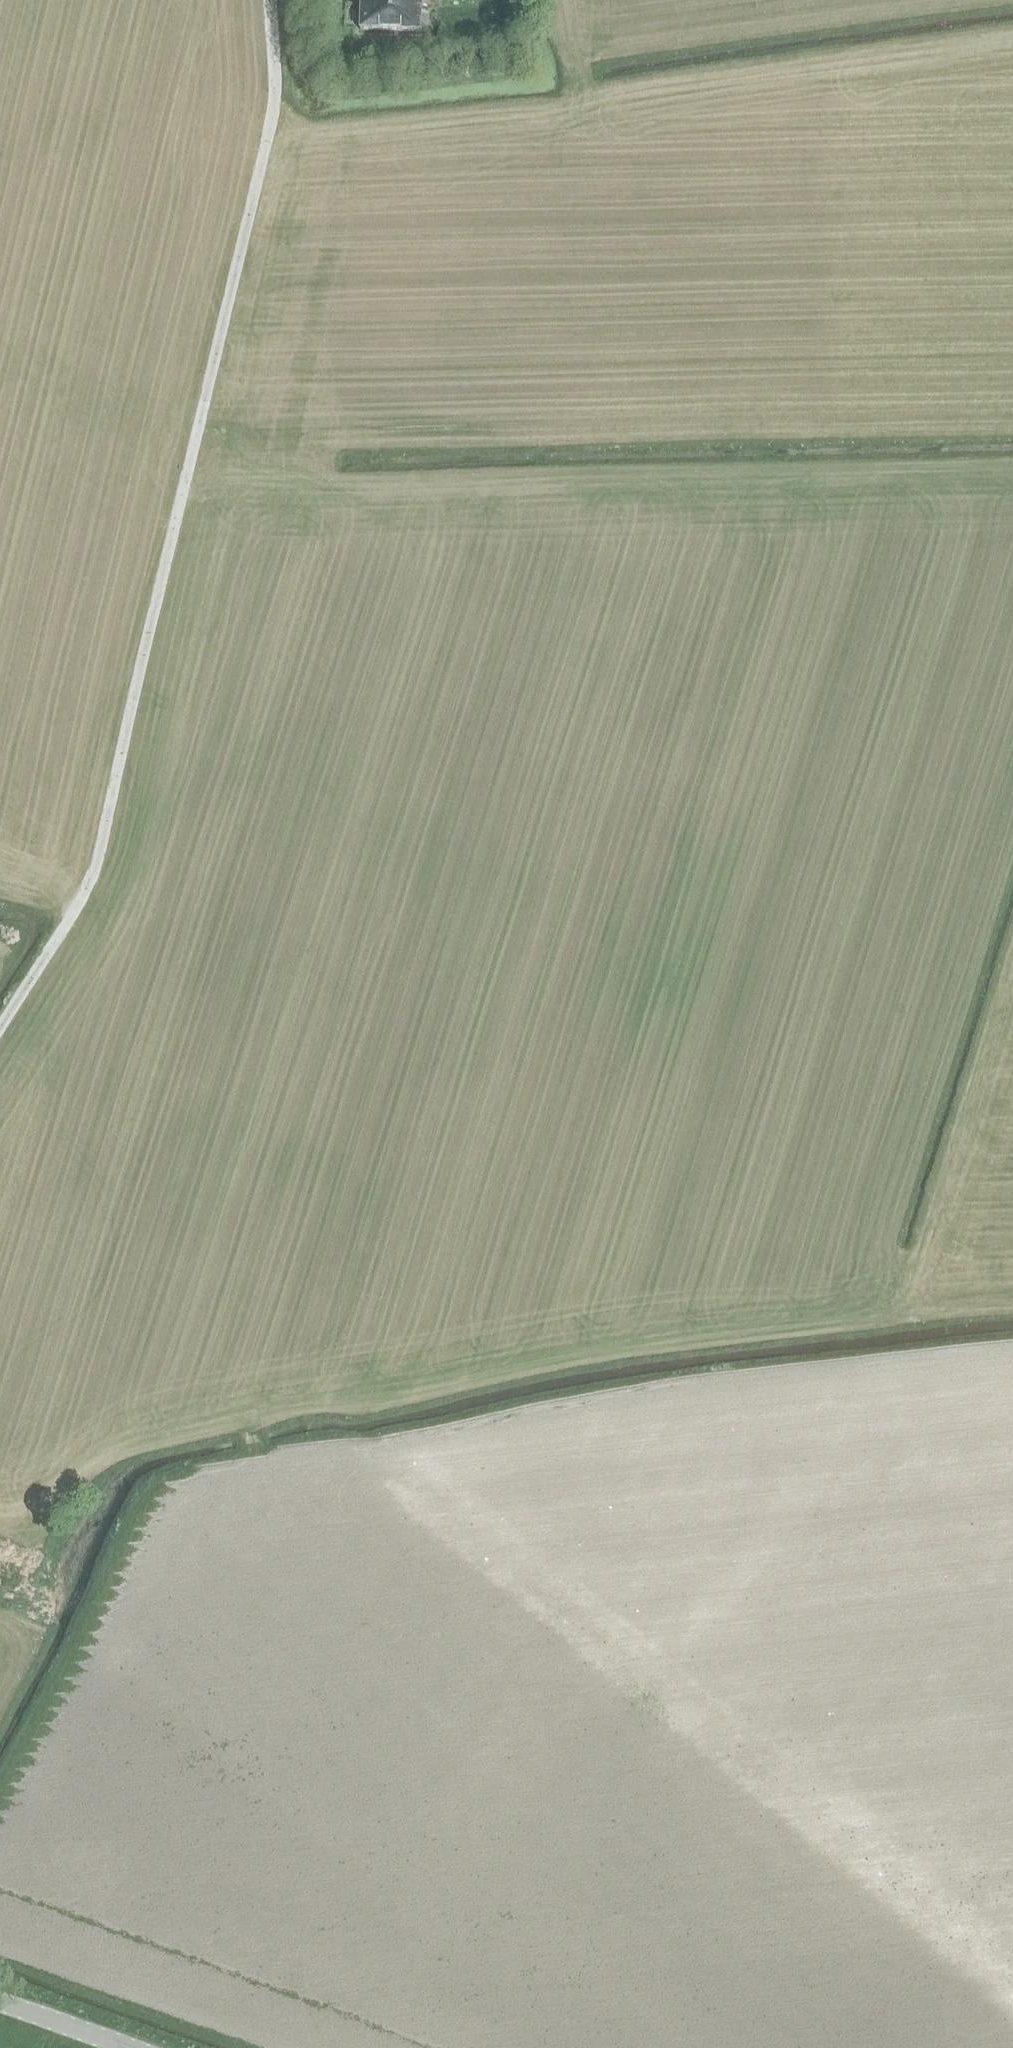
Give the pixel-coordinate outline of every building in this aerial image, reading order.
[(360,31),(420,33),(421,6),(431,6),(431,0),(361,0),(360,31)]
